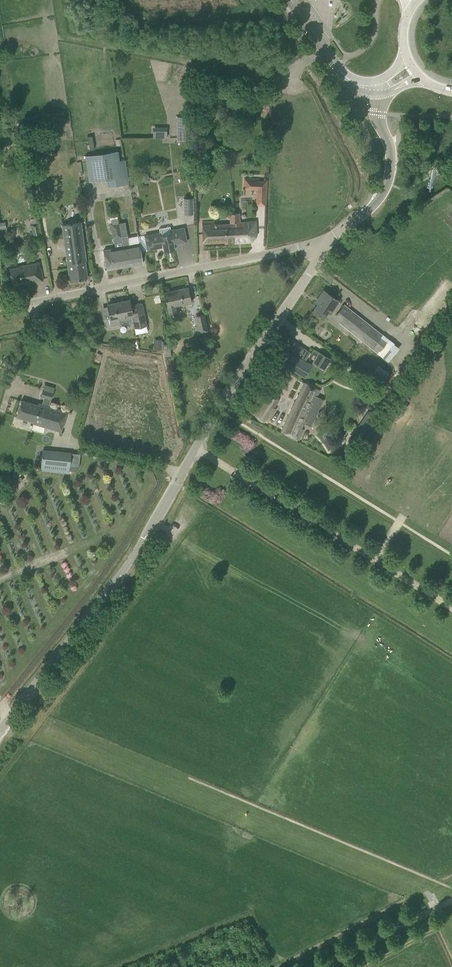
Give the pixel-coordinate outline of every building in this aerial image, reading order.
[(191,137),(191,116),(177,116),(177,137),(191,137)] [(86,156),(89,182),(109,179),(110,184),(122,182),(118,152),(86,156)] [(266,205),(268,179),(264,179),(264,180),(259,180),(259,178),(244,178),(243,185),(245,185),(245,189),(256,189),(255,205),(266,205)] [(256,236),(256,221),(240,222),(239,213),(229,214),(230,224),(214,225),(214,221),(202,222),(202,233),(203,243),(224,242),(225,243),(251,242),(256,236)] [(83,241),(80,222),(62,224),(69,280),(87,278),(85,260),(86,260),(84,244),(85,244),(85,240),(83,241)] [(109,224),(111,231),(121,229),(120,222),(109,224)] [(30,225),(33,236),(40,235),(37,223),(30,225)] [(159,228),(160,233),(144,236),(147,250),(162,247),(163,251),(175,249),(174,244),(186,241),(183,228),(171,230),(170,226),(159,228)] [(114,248),(103,250),(105,260),(106,269),(125,266),(127,266),(143,263),(139,244),(124,247),(122,247),(114,248)] [(9,268),(12,285),(27,282),(27,283),(43,280),(39,262),(25,264),(25,266),(9,268)] [(174,306),(191,302),(188,287),(164,293),(169,316),(176,314),(174,306)] [(318,298),(320,300),(313,311),(323,318),(331,306),(334,308),(339,301),(323,290),(318,298)] [(110,318),(103,319),(105,328),(121,324),(120,320),(132,317),(133,322),(134,328),(146,326),(144,313),(142,303),(130,306),(129,300),(107,304),(109,314),(110,318)] [(341,321),(340,322),(378,353),(386,343),(382,340),(384,336),(382,335),(344,305),(335,316),(341,321)] [(197,315),(199,325),(195,326),(197,333),(208,330),(204,313),(197,315)] [(308,363),(297,356),(303,348),(292,342),(287,350),(286,349),(278,361),(287,367),(291,370),(292,369),(300,375),(308,363)] [(98,348),(94,361),(99,362),(100,359),(102,359),(105,350),(98,348)] [(324,370),(331,358),(319,351),(312,362),(324,370)] [(384,370),(379,380),(388,384),(393,374),(384,370)] [(363,371),(360,375),(369,382),(372,378),(363,371)] [(376,381),(372,387),(383,395),(387,389),(376,381)] [(303,425),(320,390),(313,387),(304,382),(288,416),(289,417),(287,422),(285,422),(280,431),(289,436),(299,440),(305,426),(303,425)] [(42,390),(52,393),(53,387),(44,385),(42,390)] [(254,416),(263,421),(277,399),(269,395),(260,410),(258,409),(254,416)] [(60,431),(66,411),(38,403),(38,405),(21,400),(16,416),(33,421),(32,423),(60,431)] [(366,413),(350,437),(357,442),(373,418),(366,413)] [(40,469),(50,471),(68,473),(70,454),(43,450),(40,469)]
